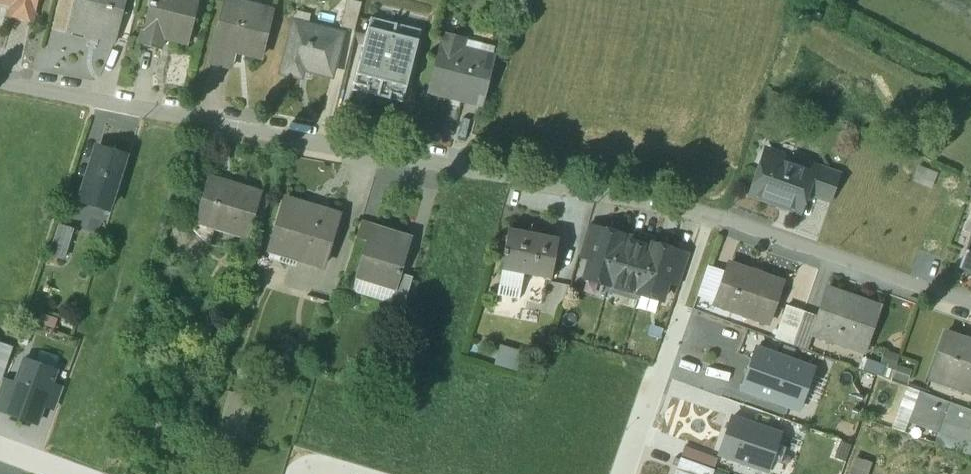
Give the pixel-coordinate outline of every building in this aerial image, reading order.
[(16,3),(13,14),(32,19),(37,0),(4,0),(16,3)] [(69,30),(116,42),(123,11),(126,0),(77,0),(69,30)] [(140,45),(161,50),(164,38),(189,44),(200,0),(151,0),(140,45)] [(226,0),(210,63),(231,68),(235,51),(260,57),(272,12),(226,0)] [(348,0),(346,0),(339,27),(354,31),(361,3),(348,0)] [(123,11),(116,42),(127,44),(135,14),(123,11)] [(420,31),(371,18),(353,88),(402,101),(420,31)] [(341,35),(295,24),(283,73),(300,78),(302,70),(331,77),(341,35)] [(463,41),(443,37),(429,93),(480,106),(492,58),(460,50),(463,41)] [(128,157),(98,147),(83,195),(113,204),(128,157)] [(812,171),(764,154),(750,194),(799,212),(806,192),(813,171),(812,171)] [(840,175),(813,166),(812,171),(813,171),(806,192),(831,201),(840,175)] [(259,196),(222,184),(223,178),(208,174),(194,220),(197,221),(198,216),(247,231),(246,236),(248,237),(263,190),(260,190),(259,196)] [(366,242),(371,225),(378,200),(367,197),(355,239),(366,242)] [(308,205),(286,198),(270,250),(324,267),(332,242),(328,241),(335,217),(307,208),(308,205)] [(73,229),(56,224),(47,255),(63,260),(73,229)] [(412,237),(371,225),(366,242),(355,278),(394,290),(396,291),(401,273),(404,262),(412,237)] [(587,226),(579,256),(590,259),(599,229),(587,226)] [(623,235),(599,228),(599,229),(590,259),(585,278),(607,285),(608,285),(622,236),(623,235)] [(546,236),(509,229),(508,229),(503,255),(504,255),(502,270),(523,274),(551,279),(558,238),(546,236)] [(970,234),(958,268),(970,272),(970,235),(970,234)] [(654,239),(640,235),(639,241),(634,260),(647,263),(653,244),(654,239)] [(622,236),(608,285),(607,285),(606,288),(638,297),(639,294),(647,263),(634,260),(639,241),(622,236)] [(675,250),(653,244),(647,263),(639,294),(661,300),(667,281),(675,251),(675,250)] [(689,255),(675,251),(667,281),(679,285),(689,255)] [(416,266),(404,262),(401,273),(413,277),(416,266)] [(782,282),(729,263),(726,273),(717,297),(715,304),(768,323),(782,282)] [(717,297),(726,273),(706,265),(698,290),(717,297)] [(523,274),(502,270),(497,295),(518,299),(523,274)] [(404,306),(413,277),(401,273),(396,291),(394,290),(391,302),(404,306)] [(880,307),(827,289),(818,317),(812,333),(813,334),(865,351),(880,307)] [(786,306),(775,339),(791,345),(803,311),(786,306)] [(57,317),(41,311),(37,324),(52,330),(57,317)] [(803,311),(791,345),(807,351),(813,334),(812,333),(818,317),(803,311)] [(945,333),(928,378),(967,393),(970,394),(970,343),(945,333)] [(2,379),(14,347),(0,342),(0,381),(1,381),(2,379)] [(531,356),(500,346),(495,364),(526,373),(531,356)] [(740,388),(799,410),(814,369),(755,347),(740,388)] [(878,362),(862,357),(859,368),(904,382),(911,361),(882,351),(878,362)] [(56,371),(25,360),(16,385),(6,413),(37,423),(44,405),(55,409),(63,387),(52,383),(56,371)] [(16,385),(2,379),(1,381),(0,385),(0,410),(6,413),(16,385)] [(906,387),(891,427),(904,432),(908,421),(912,422),(923,393),(906,387)] [(949,403),(923,393),(912,422),(938,432),(949,403)] [(962,407),(970,410),(970,394),(967,393),(962,407)] [(949,402),(949,403),(938,432),(970,443),(970,410),(962,407),(949,402)] [(719,454),(768,471),(781,434),(732,418),(719,454)] [(714,470),(701,465),(697,473),(713,473),(714,470)]
